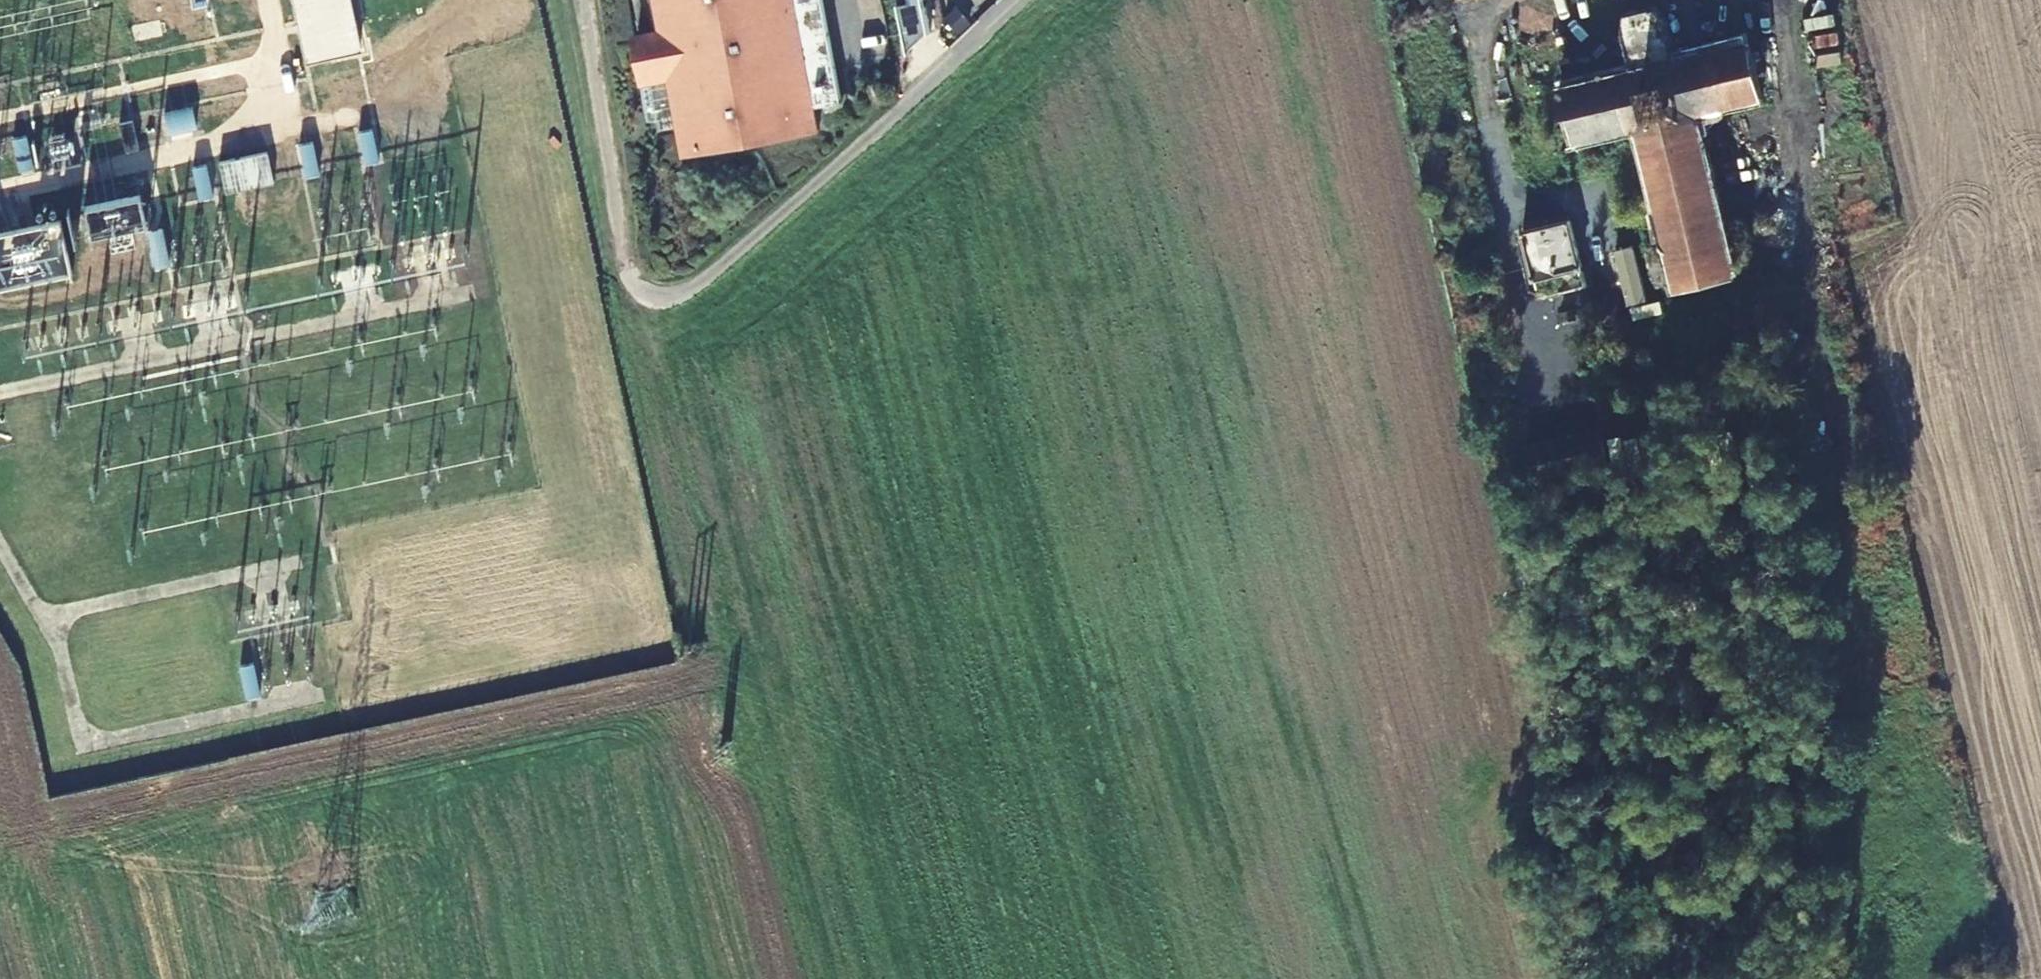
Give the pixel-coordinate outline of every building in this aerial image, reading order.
[(348,0),(295,0),(308,60),(359,47),(348,0)] [(818,134),(794,0),(657,0),(664,43),(635,48),(641,83),(671,78),(685,157),(818,134)] [(896,43),(926,41),(922,0),(892,0),(896,43)] [(1667,22),(1656,9),(1628,15),(1625,29),(1636,71),(1560,89),(1574,147),(1643,131),(1669,243),(1649,248),(1658,287),(1679,284),(1679,289),(1740,278),(1738,269),(1756,265),(1746,225),(1728,230),(1699,115),(1765,102),(1750,44),(1676,62),(1667,22)] [(192,108),(164,114),(169,136),(197,130),(192,108)] [(139,149),(133,121),(119,124),(125,152),(139,149)] [(380,162),(373,131),(360,134),(367,165),(380,162)] [(32,171),(25,138),(12,141),(19,174),(32,171)] [(321,174),(313,143),(299,146),(307,178),(321,174)] [(212,198),(204,167),(193,169),(200,200),(212,198)] [(82,208),(91,240),(145,225),(137,193),(82,208)] [(0,239),(0,286),(69,275),(60,220),(38,224),(39,232),(0,239)] [(1588,290),(1573,225),(1526,235),(1528,243),(1541,299),(1588,290)] [(163,229),(145,232),(153,272),(171,269),(163,229)] [(1541,299),(1528,243),(1515,246),(1527,291),(1541,299)] [(257,697),(249,665),(237,667),(245,700),(257,697)]
